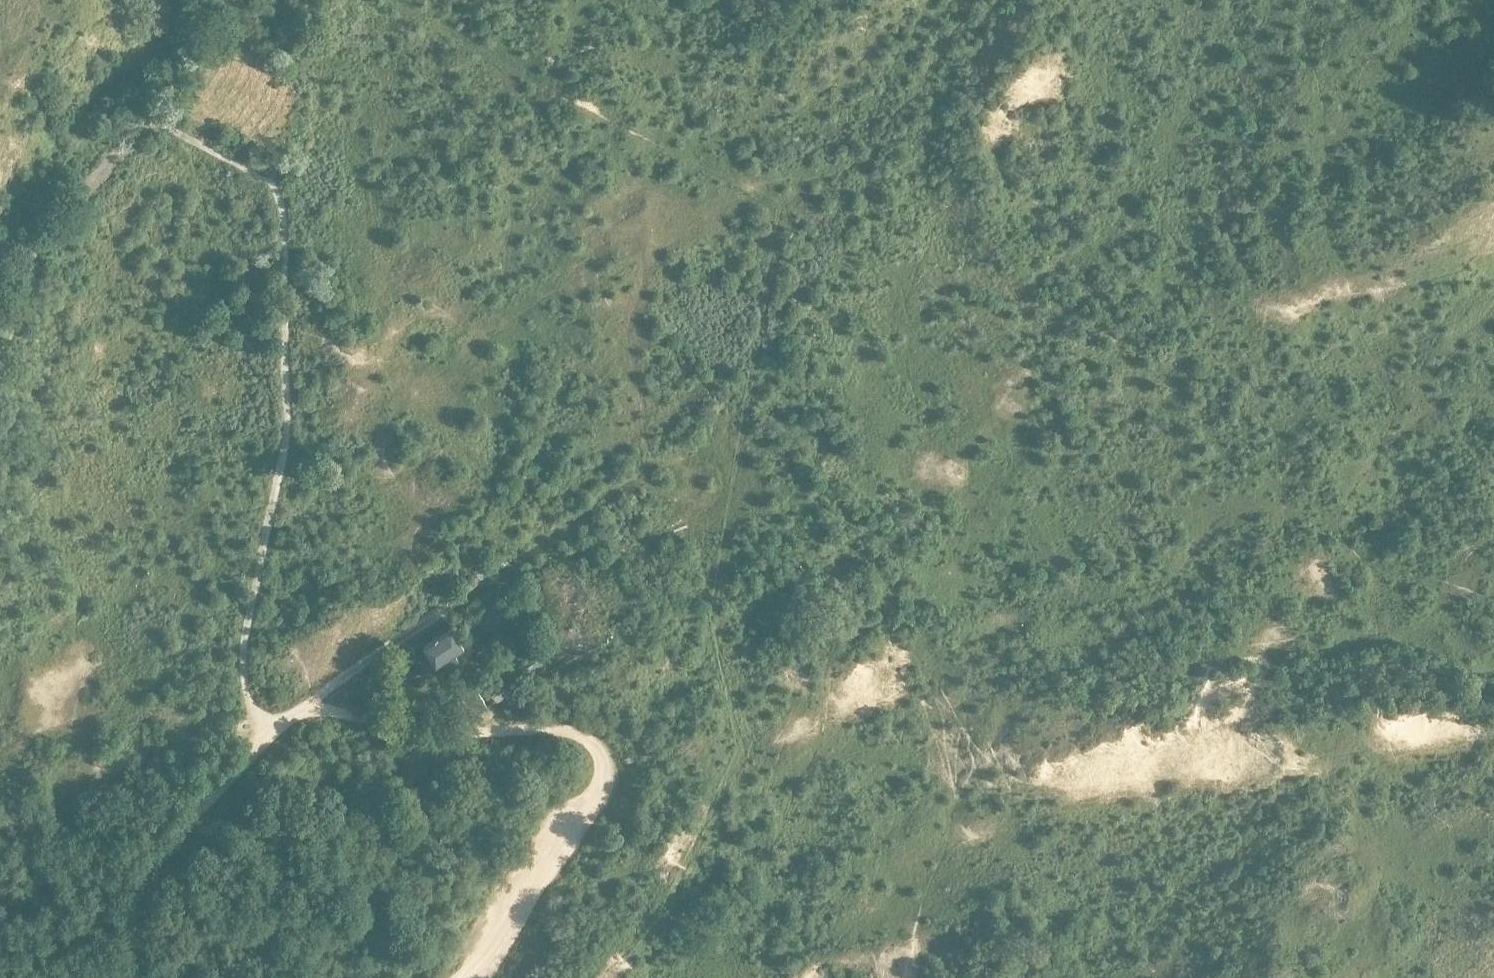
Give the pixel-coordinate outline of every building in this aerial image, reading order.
[(442,661),(451,676),(464,668),(454,653),(464,646),(451,627),(448,629),(424,645),(436,664),(442,661)]
